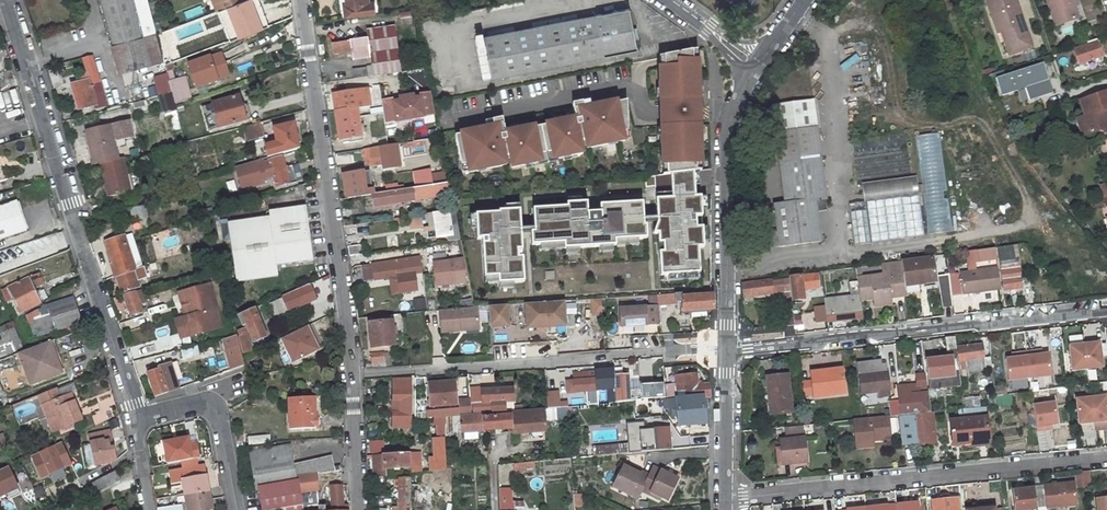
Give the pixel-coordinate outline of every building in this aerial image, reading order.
[(111,46),(143,37),(134,0),(99,0),(111,46)] [(212,3),(220,0),(223,9),(227,7),(246,0),(211,0),(212,3)] [(220,0),(212,3),(216,12),(223,9),(220,0)] [(262,29),(256,14),(253,15),(248,0),(246,0),(227,7),(238,38),(262,29)] [(373,15),(372,4),(372,3),(367,4),(366,0),(349,0),(350,6),(346,6),(344,7),(345,18),(373,15)] [(528,5),(526,0),(521,0),(493,9),(495,15),(528,5)] [(996,32),(1000,30),(1003,29),(992,0),(985,0),(996,32)] [(1015,0),(992,0),(1003,29),(1000,30),(1008,53),(1031,46),(1015,0)] [(1055,25),(1074,18),(1069,5),(1073,4),(1077,3),(1076,0),(1047,0),(1055,25)] [(1069,5),(1074,18),(1078,17),(1073,4),(1069,5)] [(184,12),(188,21),(204,14),(201,5),(184,12)] [(637,48),(629,8),(484,34),(491,76),(637,48)] [(395,27),(366,31),(367,38),(396,34),(395,27)] [(163,61),(156,34),(143,37),(150,64),(163,61)] [(370,58),(372,74),(401,70),(396,34),(367,38),(332,42),(333,53),(352,50),(354,60),(370,58)] [(118,73),(150,64),(143,37),(111,46),(118,73)] [(1101,55),(1095,38),(1086,41),(1087,45),(1073,50),(1077,63),(1101,55)] [(690,60),(690,50),(662,55),(663,67),(657,67),(658,82),(656,82),(656,94),(658,93),(660,134),(658,134),(659,145),(661,145),(662,166),(667,165),(667,173),(690,171),(696,170),(696,164),(700,164),(699,143),(701,143),(701,131),(699,131),(697,91),(699,91),(698,80),(696,80),(695,59),(690,60)] [(101,83),(94,57),(86,59),(90,74),(79,77),(81,83),(72,86),(78,110),(98,104),(99,107),(106,105),(102,94),(96,96),(93,85),(101,83)] [(211,63),(209,57),(189,64),(196,86),(217,79),(214,72),(222,69),(221,65),(217,66),(216,61),(211,63)] [(1045,61),(998,77),(1004,94),(1028,86),(1032,99),(1055,91),(1051,78),(1046,79),(1045,76),(1049,74),(1045,61)] [(368,75),(367,65),(352,67),(353,77),(368,75)] [(166,72),(171,91),(175,104),(191,98),(186,78),(175,81),(172,71),(166,72)] [(368,87),(333,92),(340,138),(362,135),(358,111),(362,110),(362,106),(370,104),(368,87)] [(1080,98),(1085,114),(1078,116),(1084,133),(1099,128),(1097,124),(1105,122),(1106,126),(1106,125),(1106,108),(1106,107),(1106,106),(1106,88),(1080,98)] [(413,93),(406,94),(410,117),(435,113),(431,90),(420,92),(420,95),(414,96),(413,93)] [(393,96),(382,98),(385,121),(410,117),(406,94),(399,95),(400,98),(393,99),(393,96)] [(244,121),(244,120),(238,97),(238,96),(211,103),(218,128),(244,121)] [(242,96),(238,97),(244,120),(247,119),(242,96)] [(771,103),(783,202),(774,203),(780,245),(820,239),(815,198),(824,197),(812,98),(771,103)] [(460,135),(454,136),(461,165),(466,164),(468,173),(477,171),(476,168),(485,166),(485,169),(506,164),(504,156),(509,155),(511,167),(524,165),(532,163),(537,162),(541,161),(540,154),(551,151),(552,158),(557,157),(562,156),(570,155),(582,152),(580,140),(584,139),(586,148),(607,143),(606,140),(615,138),(616,141),(624,139),(622,131),(627,130),(626,99),(616,101),(616,100),(590,105),(573,109),(575,117),(562,119),(554,121),(545,123),(545,125),(534,127),(534,125),(525,127),(517,129),(504,132),(503,124),(485,127),(460,133),(460,135)] [(572,103),(573,109),(590,105),(589,99),(572,103)] [(168,111),(171,130),(181,129),(178,109),(168,111)] [(485,127),(503,124),(501,118),(484,121),(485,127)] [(124,157),(127,156),(125,145),(115,148),(114,143),(124,141),(123,136),(132,134),(128,120),(85,130),(88,145),(92,144),(96,163),(101,162),(124,157)] [(263,137),(259,122),(243,126),(247,141),(263,137)] [(268,158),(299,148),(297,140),(299,140),(297,129),(294,130),(292,124),(273,129),(276,143),(265,146),(268,158)] [(951,232),(942,132),(918,135),(927,234),(951,232)] [(388,144),(386,133),(371,135),(372,146),(388,144)] [(393,143),(388,144),(372,146),(364,147),(366,156),(371,155),(372,164),(379,163),(380,166),(385,165),(385,168),(397,167),(393,143)] [(88,145),(92,164),(96,163),(92,144),(88,145)] [(557,160),(557,157),(552,158),(551,151),(540,154),(541,161),(537,162),(538,164),(557,160)] [(124,157),(131,192),(136,191),(129,156),(127,156),(124,157)] [(124,157),(101,162),(109,196),(131,192),(124,157)] [(262,159),(235,168),(241,190),(264,183),(263,179),(273,176),(276,187),(288,184),(288,185),(297,182),(293,170),(286,172),(281,157),(269,161),(269,162),(263,163),(262,159)] [(419,187),(450,182),(448,172),(433,174),(432,168),(417,171),(419,187)] [(345,173),(346,178),(343,179),(345,190),(348,190),(349,197),(373,193),(377,193),(376,190),(373,190),(372,186),(375,185),(374,179),(371,179),(370,170),(345,173)] [(692,196),(690,171),(667,173),(662,174),(651,175),(653,222),(650,232),(654,234),(655,243),(659,243),(660,251),(655,252),(657,275),(696,273),(695,247),(700,247),(697,196),(692,196)] [(400,189),(390,191),(377,193),(373,193),(375,205),(453,193),(450,182),(419,187),(400,189)] [(400,189),(399,183),(389,184),(390,191),(400,189)] [(869,242),(863,200),(848,202),(854,244),(869,242)] [(0,205),(0,238),(24,230),(24,229),(26,228),(18,201),(15,202),(15,201),(0,205)] [(563,206),(530,208),(531,231),(527,231),(528,244),(537,244),(561,242),(612,239),(634,238),(643,238),(643,224),(641,224),(639,202),(596,204),(597,208),(584,208),(584,201),(563,202),(563,206)] [(141,207),(126,210),(128,222),(143,219),(141,207)] [(277,276),(276,266),(313,261),(306,207),(270,211),(270,217),(228,223),(236,282),(277,276)] [(438,237),(453,234),(451,223),(453,223),(456,239),(461,239),(456,209),(429,213),(431,226),(436,225),(438,237)] [(519,244),(517,209),(496,210),(496,212),(472,213),(474,237),(479,237),(481,276),(495,275),(495,281),(495,282),(521,281),(519,256),(515,256),(514,244),(519,244)] [(421,219),(411,221),(412,229),(422,227),(421,219)] [(133,269),(121,236),(104,242),(116,275),(133,269)] [(348,247),(349,255),(364,253),(363,244),(348,247)] [(999,247),(1005,288),(1022,286),(1017,244),(999,247)] [(975,249),(976,261),(996,258),(995,246),(975,249)] [(926,258),(902,261),(904,285),(935,280),(932,255),(926,256),(926,258)] [(420,256),(373,263),(375,278),(398,275),(401,292),(417,290),(414,271),(422,271),(420,256)] [(464,258),(434,263),(437,286),(468,281),(464,258)] [(937,259),(938,269),(946,268),(945,258),(937,259)] [(904,285),(902,261),(902,260),(881,263),(882,274),(857,277),(859,299),(873,297),(874,304),(889,302),(889,295),(888,288),(904,286),(904,285)] [(959,281),(957,264),(948,265),(949,275),(950,282),(959,281)] [(964,292),(1000,288),(997,266),(961,270),(964,292)] [(116,275),(123,293),(132,290),(132,289),(139,286),(133,269),(116,275)] [(9,288),(21,312),(43,301),(37,288),(45,285),(40,273),(9,288)] [(802,300),(801,289),(818,287),(816,274),(800,277),(800,276),(788,278),(790,296),(790,302),(791,302),(802,300)] [(950,282),(949,275),(939,276),(942,306),(952,305),(950,282)] [(752,302),(752,296),(784,291),(784,297),(790,296),(788,278),(742,285),(744,303),(752,302)] [(211,283),(179,291),(182,302),(186,301),(188,307),(184,308),(186,316),(191,335),(223,326),(211,283)] [(309,284),(282,296),(289,311),(316,300),(309,284)] [(905,294),(904,286),(888,288),(889,295),(905,294)] [(145,290),(141,291),(124,295),(131,316),(143,312),(141,305),(148,303),(145,290)] [(678,293),(657,294),(658,306),(658,310),(676,309),(675,300),(678,300),(678,293)] [(711,294),(682,296),(682,293),(678,293),(678,300),(675,300),(676,309),(679,309),(679,311),(692,310),(693,316),(703,315),(702,309),(710,310),(713,309),(711,294)] [(171,294),(155,296),(157,309),(173,307),(171,294)] [(51,315),(37,320),(41,332),(56,327),(57,330),(82,322),(74,297),(48,305),(51,315)] [(406,311),(427,310),(426,297),(405,299),(406,311)] [(824,306),(826,321),(826,322),(861,317),(859,299),(847,300),(847,303),(824,306)] [(372,301),(372,308),(387,307),(386,300),(372,301)] [(566,320),(565,300),(525,302),(527,327),(546,325),(546,322),(566,320)] [(507,323),(506,303),(488,304),(490,325),(507,323)] [(602,313),(601,304),(593,304),(593,314),(602,313)] [(472,305),(439,309),(441,331),(460,329),(459,326),(479,324),(477,305),(472,305)] [(621,308),(621,325),(659,324),(658,310),(658,306),(621,308)] [(814,308),(815,322),(826,321),(824,306),(814,308)] [(266,336),(254,308),(238,315),(244,329),(238,331),(243,353),(252,351),(247,329),(249,328),(254,342),(266,336)] [(793,325),(792,316),(791,310),(783,311),(785,325),(793,325)] [(186,316),(176,319),(181,337),(191,335),(186,316)] [(600,337),(600,320),(584,320),(583,337),(600,337)] [(369,324),(372,349),(394,346),(391,321),(369,324)] [(321,348),(310,325),(306,326),(318,350),(321,348)] [(318,350),(306,326),(281,339),(292,362),(318,350)] [(245,365),(240,347),(237,335),(223,339),(227,351),(232,369),(245,365)] [(926,360),(929,389),(960,386),(955,336),(945,337),(947,351),(950,357),(926,360)] [(64,367),(54,339),(50,340),(61,368),(64,367)] [(30,384),(63,372),(61,368),(50,340),(13,354),(17,364),(22,363),(30,384)] [(1084,343),(1087,368),(1102,366),(1099,341),(1084,343)] [(1072,369),(1087,368),(1084,343),(1069,345),(1072,369)] [(982,356),(981,344),(958,347),(959,359),(982,356)] [(180,349),(183,361),(201,357),(198,345),(180,349)] [(1026,351),(1029,377),(1051,374),(1048,352),(1043,353),(1036,354),(1035,350),(1026,351)] [(1029,377),(1026,351),(1017,352),(1018,356),(1011,357),(1004,358),(1007,380),(1029,377)] [(383,354),(371,356),(372,368),(385,367),(384,354),(383,354)] [(890,364),(889,355),(880,356),(881,371),(859,374),(861,392),(889,388),(887,371),(890,364)] [(160,367),(146,372),(154,396),(163,393),(164,394),(175,390),(169,374),(173,373),(172,368),(168,369),(168,368),(161,371),(160,367)] [(575,372),(575,379),(570,380),(571,391),(611,388),(616,387),(615,376),(614,368),(575,372)] [(13,369),(2,373),(8,388),(18,384),(13,369)] [(843,370),(828,371),(828,369),(811,371),(811,379),(813,393),(813,395),(845,392),(843,370)] [(767,375),(768,394),(772,394),(774,413),(793,411),(789,373),(767,375)] [(696,374),(685,375),(687,397),(702,396),(710,395),(708,383),(704,383),(704,380),(697,381),(696,374)] [(394,376),(393,422),(412,423),(412,375),(394,376)] [(616,387),(617,401),(635,400),(646,399),(659,398),(658,396),(665,395),(665,384),(646,386),(647,389),(629,390),(628,375),(615,376),(616,387)] [(801,381),(802,394),(813,393),(811,379),(801,381)] [(457,404),(455,381),(429,383),(431,406),(457,404)] [(505,382),(492,383),(492,388),(482,389),(481,387),(470,388),(471,400),(472,403),(474,403),(475,412),(493,411),(493,412),(494,412),(510,411),(514,410),(514,405),(513,386),(506,387),(505,382)] [(40,394),(46,418),(50,416),(54,431),(80,424),(73,396),(80,394),(78,383),(56,389),(45,392),(40,394)] [(1090,388),(1094,421),(1106,419),(1106,404),(1105,386),(1090,388)] [(1094,421),(1090,388),(1075,389),(1078,422),(1094,421)] [(896,392),(899,414),(913,413),(915,412),(929,411),(927,389),(896,392)] [(560,391),(548,392),(550,407),(561,406),(560,402),(560,391)] [(999,406),(1011,405),(1011,395),(999,396),(999,406)] [(318,415),(314,416),(313,396),(289,398),(291,429),(319,427),(318,415)] [(687,397),(676,398),(677,406),(674,407),(674,414),(678,414),(679,425),(705,423),(702,396),(687,397)] [(961,399),(962,408),(978,406),(977,397),(961,399)] [(647,405),(646,399),(635,400),(636,415),(648,414),(647,405)] [(461,401),(462,415),(472,414),(472,403),(471,400),(461,401)] [(1054,401),(1033,404),(1036,430),(1045,429),(1044,425),(1050,424),(1056,423),(1054,401)] [(16,410),(21,419),(30,414),(25,406),(16,410)] [(511,427),(512,432),(545,430),(543,408),(523,410),(514,410),(510,411),(510,415),(511,427)] [(929,411),(915,412),(918,442),(933,441),(929,411)] [(899,414),(898,414),(901,444),(918,442),(915,412),(913,413),(899,414)] [(510,415),(494,417),(484,417),(484,413),(472,414),(462,415),(461,415),(462,431),(483,429),(511,427),(510,415)] [(946,414),(935,415),(938,436),(949,436),(947,420),(946,414)] [(461,415),(453,416),(454,432),(462,431),(461,415)] [(888,415),(862,418),(855,419),(856,438),(873,436),(890,434),(888,415)] [(54,431),(50,416),(46,418),(50,432),(54,431)] [(949,436),(950,444),(959,443),(959,447),(984,445),(984,439),(986,439),(984,416),(947,420),(949,436)] [(628,451),(646,450),(670,447),(668,426),(644,429),(643,420),(625,422),(628,451)] [(784,436),(806,434),(805,425),(783,427),(784,436)] [(116,461),(113,448),(110,449),(108,442),(112,441),(109,431),(89,436),(91,444),(95,464),(96,465),(116,461)] [(1048,431),(1039,431),(1040,448),(1048,447),(1048,431)] [(0,433),(0,451),(9,448),(4,432),(0,433)] [(249,443),(271,442),(270,435),(249,436),(249,443)] [(435,438),(436,457),(431,457),(431,465),(435,465),(435,470),(446,469),(445,437),(435,438)] [(776,440),(778,448),(779,465),(805,462),(802,437),(776,440)] [(31,456),(40,479),(74,465),(64,442),(31,456)] [(95,464),(91,444),(83,446),(87,466),(95,464)] [(300,492),(297,474),(339,469),(341,465),(335,465),(333,454),(295,464),(291,445),(247,451),(253,489),(256,488),(260,509),(261,509),(277,507),(277,509),(303,509),(300,492)] [(408,452),(395,453),(374,455),(375,477),(386,476),(385,469),(392,469),(392,472),(399,471),(399,468),(412,468),(410,452),(408,452)] [(410,452),(412,468),(412,473),(421,472),(420,452),(410,452)] [(571,457),(573,479),(585,478),(583,455),(571,457)] [(183,460),(184,468),(198,465),(197,457),(183,460)] [(533,460),(525,461),(526,470),(533,469),(533,460)] [(525,461),(514,462),(514,471),(526,470),(525,461)] [(190,509),(201,509),(213,508),(205,464),(198,465),(184,468),(171,470),(173,483),(184,481),(190,509)] [(639,497),(642,489),(649,472),(640,468),(639,472),(629,467),(623,465),(614,486),(639,497)] [(652,489),(661,493),(668,497),(678,475),(653,465),(642,489),(651,492),(652,489)] [(6,493),(16,488),(7,467),(0,470),(0,496),(6,493)] [(117,470),(93,483),(97,492),(122,481),(117,470)] [(1074,483),(1074,488),(1090,487),(1089,478),(1089,471),(1082,471),(1082,474),(1076,475),(1076,482),(1074,483)] [(54,484),(64,481),(62,472),(52,475),(54,484)] [(312,491),(317,490),(315,472),(297,474),(300,492),(312,491)] [(411,492),(411,474),(405,474),(405,479),(400,479),(400,481),(395,481),(395,490),(400,489),(401,509),(411,509),(411,492)] [(1089,478),(1090,487),(1090,488),(1097,488),(1097,477),(1089,478)] [(1045,508),(1045,509),(1049,509),(1049,508),(1076,505),(1074,488),(1074,483),(1043,486),(1043,488),(1045,508)] [(348,509),(342,509),(341,485),(330,485),(331,509),(348,509)] [(1026,509),(1045,508),(1043,488),(1035,489),(1035,488),(1025,490),(1025,486),(1021,486),(1021,492),(1012,493),(1014,509),(1026,509)] [(16,488),(6,493),(9,499),(19,495),(16,488)] [(513,488),(499,489),(499,502),(513,502),(513,488)] [(303,509),(314,509),(312,491),(300,492),(303,509)] [(432,492),(411,492),(411,509),(432,509),(432,492)] [(939,495),(940,496),(936,496),(936,500),(931,501),(932,509),(956,509),(955,499),(947,499),(946,494),(939,495)] [(1095,499),(1095,509),(1106,509),(1106,494),(1100,495),(1100,499),(1095,499)] [(499,509),(523,509),(523,506),(521,501),(513,502),(499,502),(499,509)]
